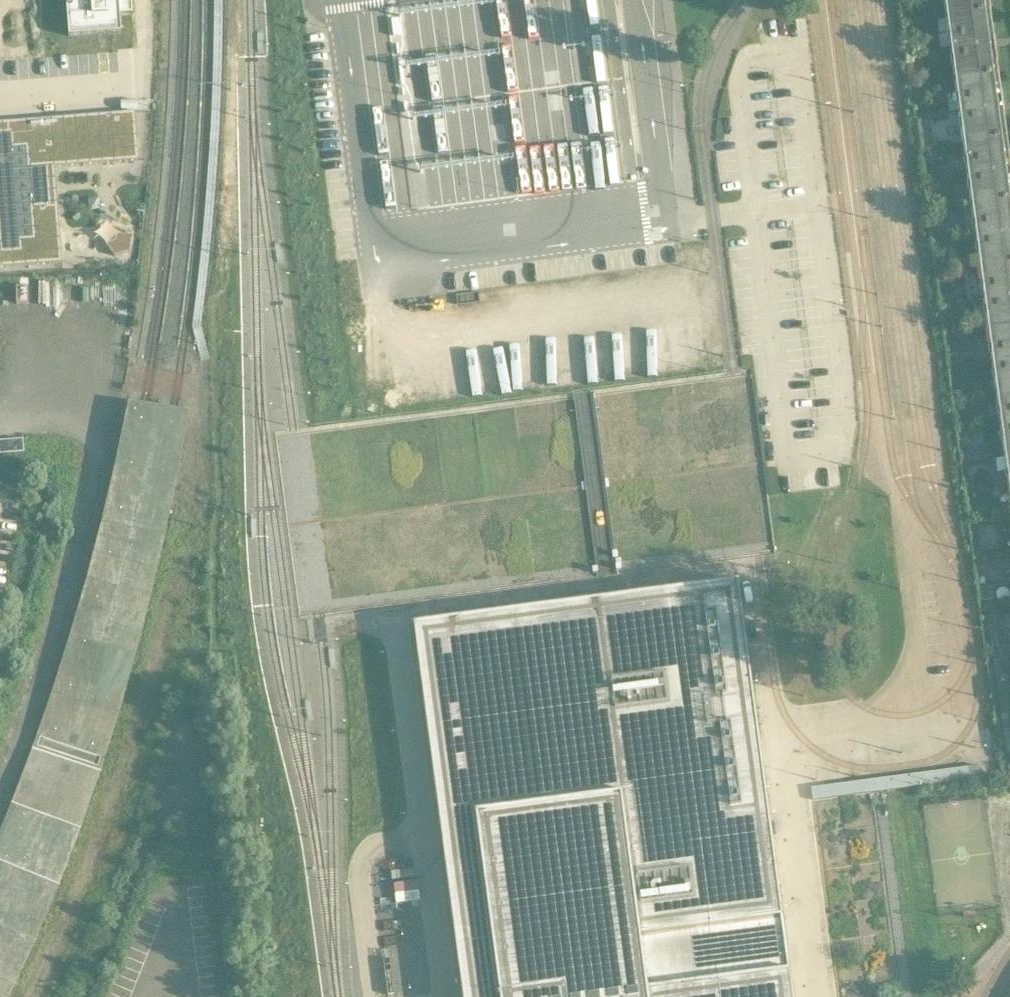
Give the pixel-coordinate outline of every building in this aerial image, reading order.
[(69,37),(121,33),(119,14),(131,13),(132,13),(131,0),(66,0),(69,37)] [(944,19),(990,13),(988,0),(941,0),(944,19)] [(990,13),(944,19),(952,82),(998,76),(990,13)] [(998,76),(952,82),(961,144),(1006,138),(998,76)] [(0,123),(0,268),(62,263),(54,167),(138,161),(135,112),(0,123)] [(961,144),(969,207),(1009,202),(1009,168),(1006,138),(961,144)] [(969,207),(978,269),(1009,264),(1009,202),(969,207)] [(978,269),(986,332),(1009,329),(1009,264),(978,269)] [(986,332),(995,395),(1009,393),(1009,329),(986,332)] [(995,395),(1003,457),(1009,456),(1009,393),(995,395)] [(46,923),(72,860),(102,771),(128,687),(158,578),(179,480),(190,417),(173,415),(143,411),(129,408),(111,490),(90,570),(65,657),(32,752),(0,833),(0,996),(12,996),(46,923)] [(0,442),(0,455),(24,453),(23,440),(0,442)] [(737,582),(735,582),(718,585),(679,590),(646,594),(610,599),(575,603),(539,608),(503,613),(468,618),(432,622),(412,625),(462,996),(792,996),(737,582)] [(999,634),(996,611),(989,612),(992,635),(999,634)] [(999,634),(992,635),(995,659),(1002,658),(999,634)] [(1002,658),(995,659),(998,683),(1006,682),(1002,658)] [(1006,682),(998,683),(1001,706),(1009,705),(1006,682)] [(1001,706),(1004,730),(1009,729),(1009,715),(1009,705),(1001,706)] [(977,766),(968,767),(969,776),(978,774),(977,766)] [(951,770),(814,783),(815,795),(943,783),(943,778),(952,777),(951,770)] [(395,883),(400,907),(422,903),(418,879),(395,883)]
